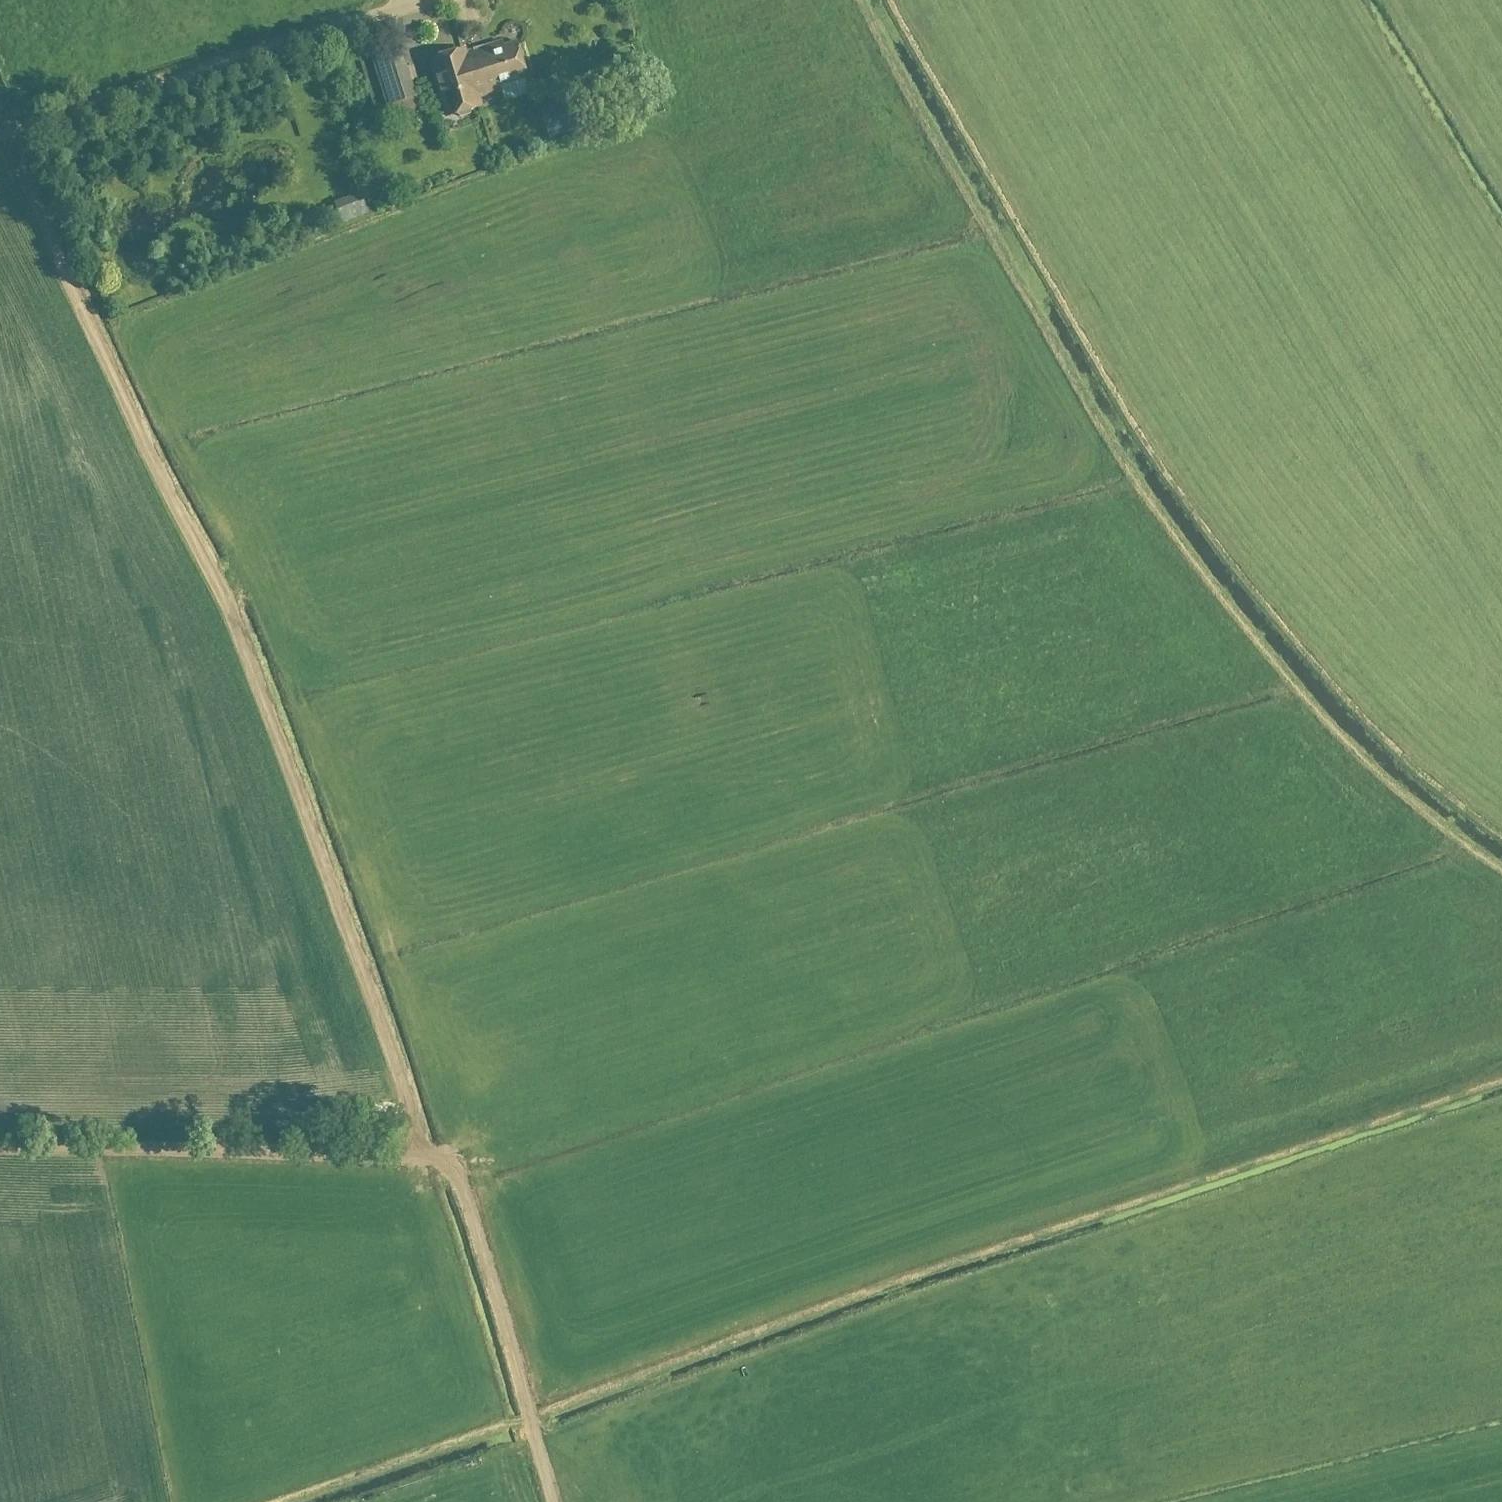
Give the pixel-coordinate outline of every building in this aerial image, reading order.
[(468,52),(482,97),(499,92),(498,87),(526,79),(515,43),(502,47),(501,42),(468,52)] [(398,50),(372,59),(388,108),(414,100),(398,50)] [(482,97),(468,52),(461,54),(452,57),(451,53),(430,60),(446,113),(455,110),(456,114),(459,117),(469,115),(470,110),(478,108),(476,99),(482,97)] [(538,103),(549,139),(579,130),(569,96),(555,100),(555,98),(538,103)] [(360,195),(332,205),(339,225),(366,216),(360,195)]
